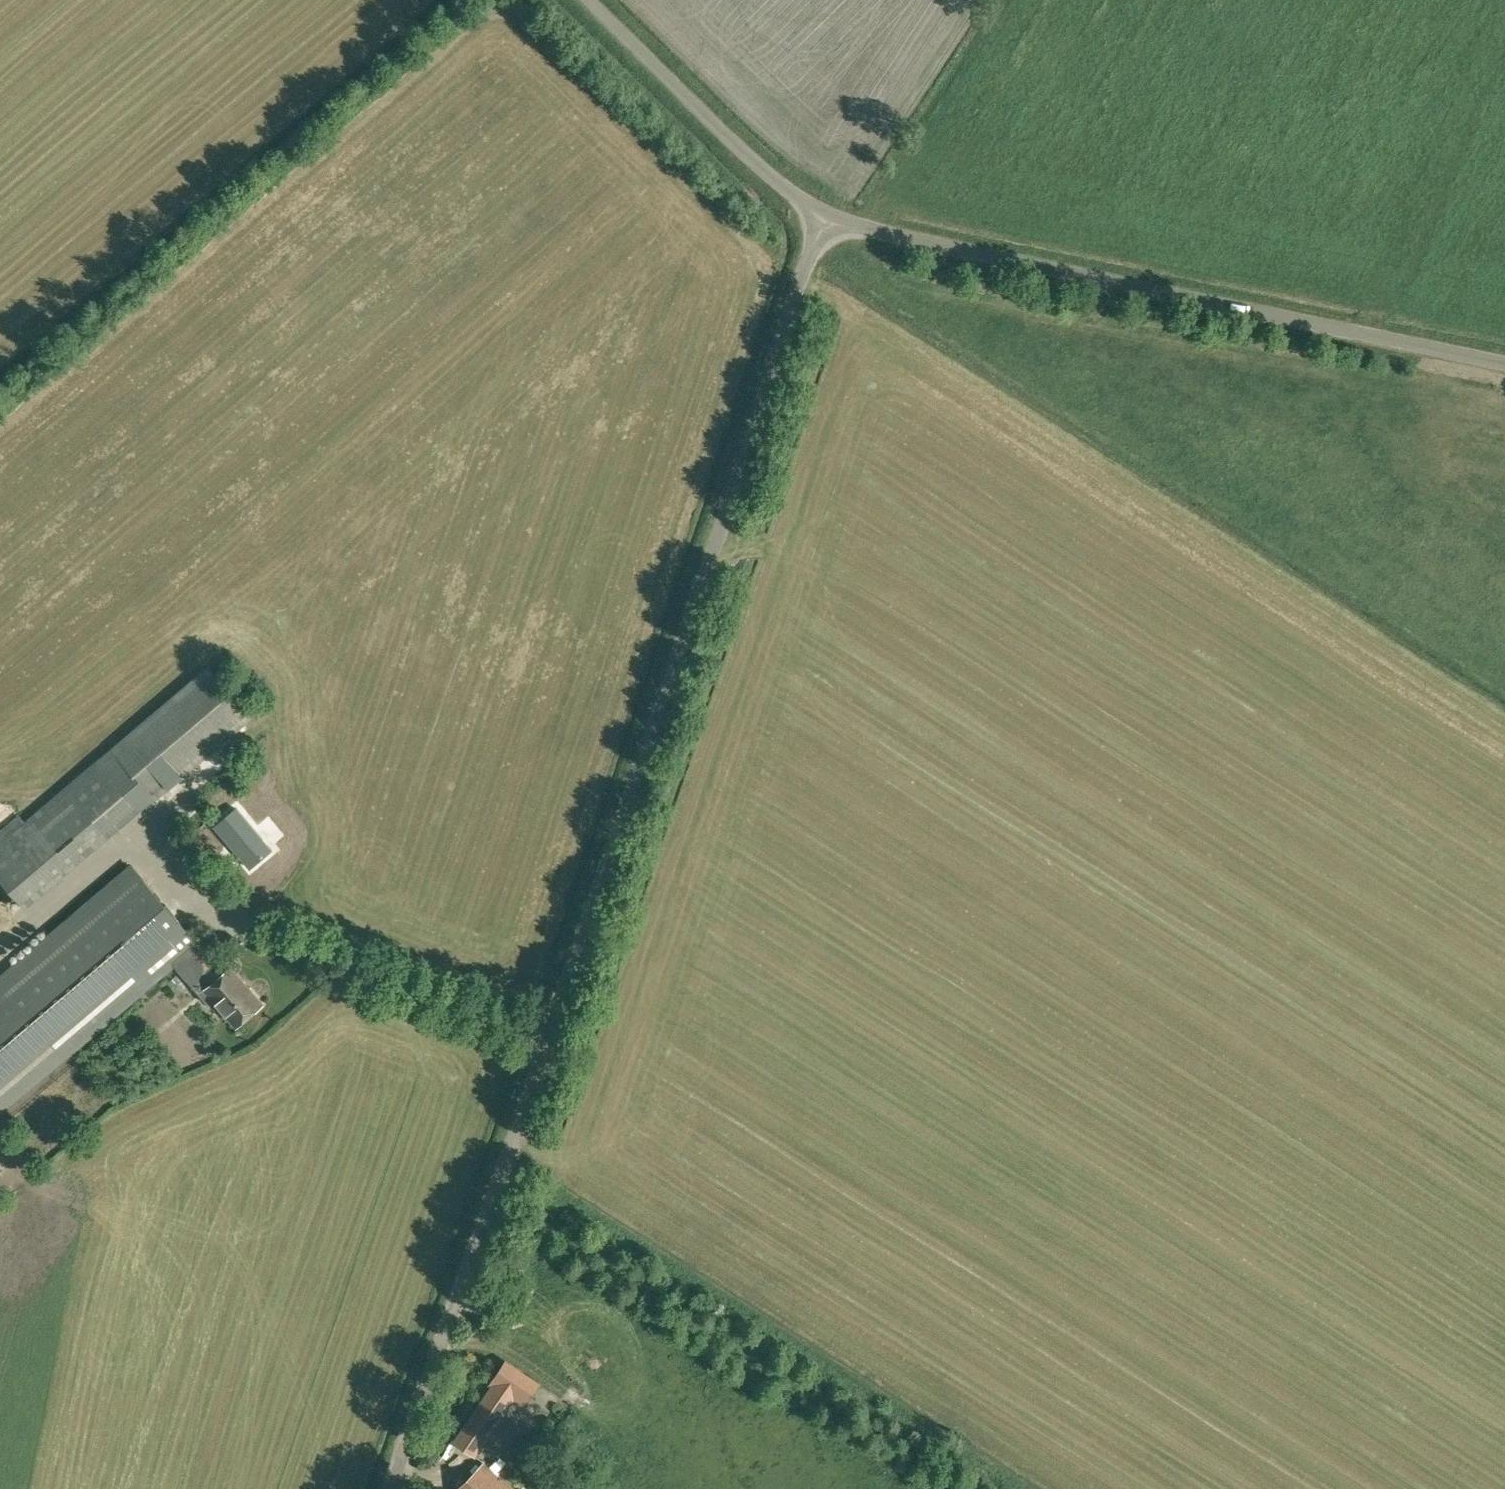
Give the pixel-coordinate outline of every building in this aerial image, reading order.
[(250,717),(208,668),(113,749),(155,799),(250,717)] [(97,763),(0,845),(0,877),(24,905),(136,809),(97,763)] [(0,978),(0,1112),(62,1059),(174,964),(194,947),(198,943),(132,865),(0,978)] [(220,977),(194,947),(174,964),(207,1004),(213,998),(237,1025),(261,1004),(230,968),(220,977)] [(530,1377),(514,1400),(523,1406),(539,1383),(530,1377)] [(493,1386),(455,1442),(474,1455),(512,1399),(493,1386)] [(484,1462),(457,1488),(510,1488),(484,1462)]
